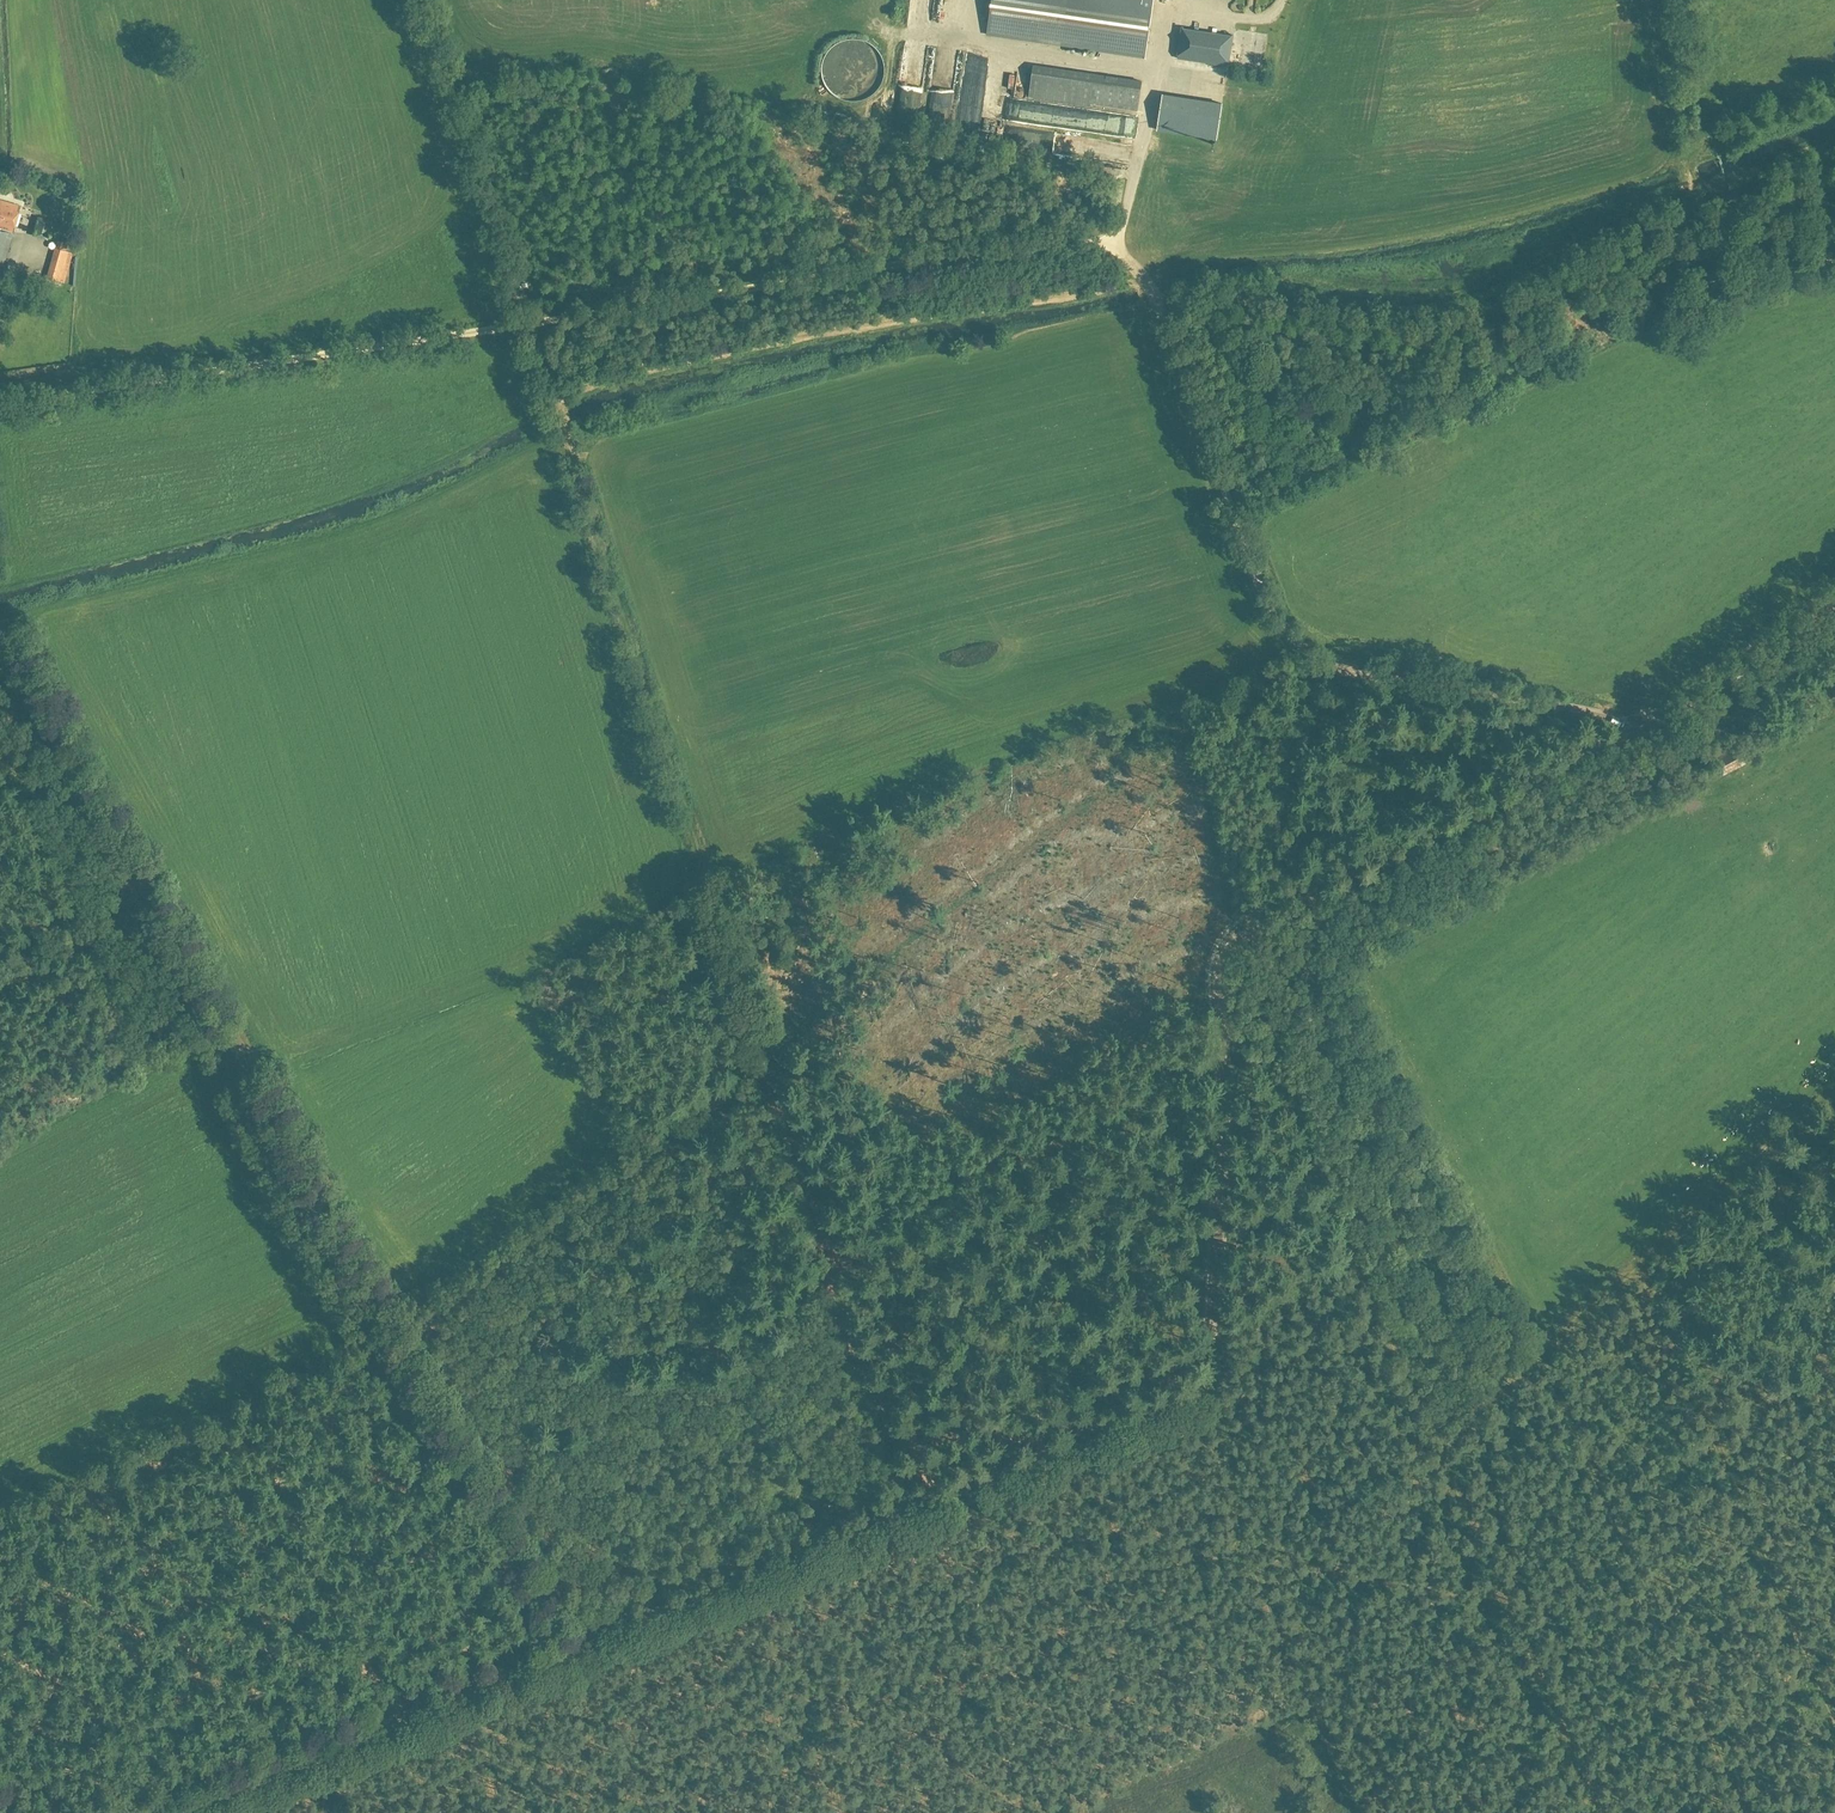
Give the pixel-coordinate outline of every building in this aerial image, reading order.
[(987,33),(1144,57),(1153,0),(992,0),(987,33)] [(1178,57),(1228,65),(1232,34),(1182,27),(1178,57)] [(983,54),(963,52),(958,104),(978,105),(983,54)] [(1033,65),(1029,96),(1089,105),(1090,102),(1137,109),(1141,81),(1033,65)] [(79,186),(63,182),(59,196),(75,200),(79,186)] [(3,268),(21,206),(0,200),(0,267),(3,268)] [(31,233),(43,236),(46,220),(34,217),(31,233)] [(58,239),(56,247),(68,250),(70,242),(58,239)] [(65,282),(67,275),(48,270),(46,277),(65,282)] [(1713,1774),(1722,1771),(1717,1758),(1709,1761),(1713,1774)]
